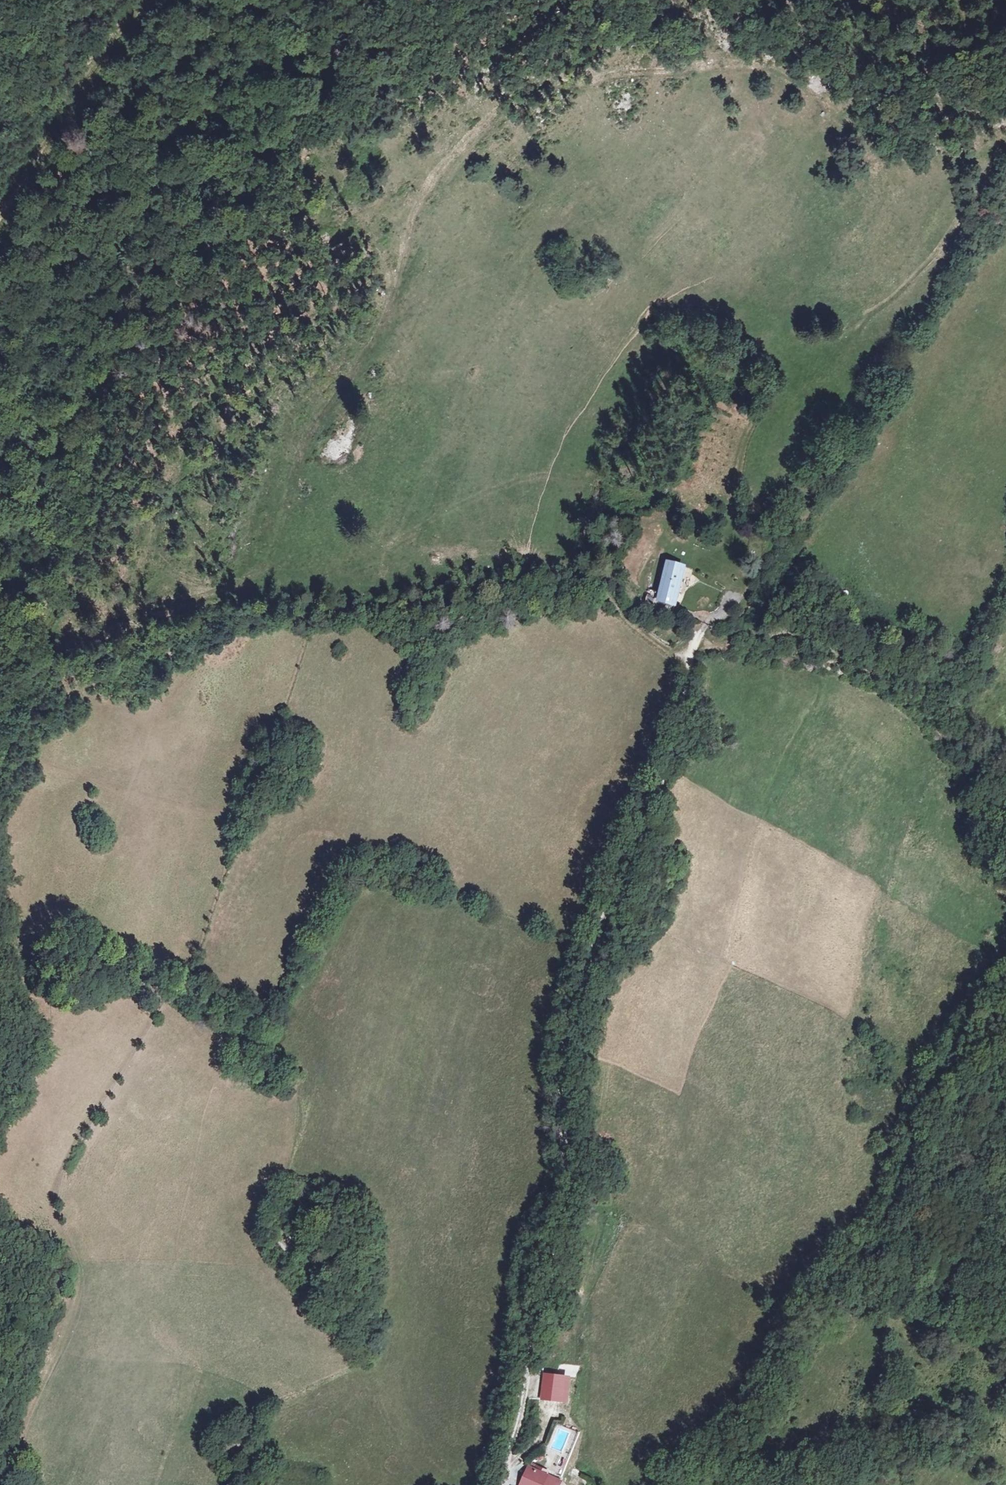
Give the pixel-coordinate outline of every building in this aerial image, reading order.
[(655,601),(676,607),(686,565),(666,559),(655,601)] [(463,892),(453,888),(449,899),(460,902),(463,892)] [(546,1376),(545,1401),(567,1402),(568,1377),(546,1376)] [(528,1467),(521,1484),(561,1484),(562,1481),(528,1467)]
